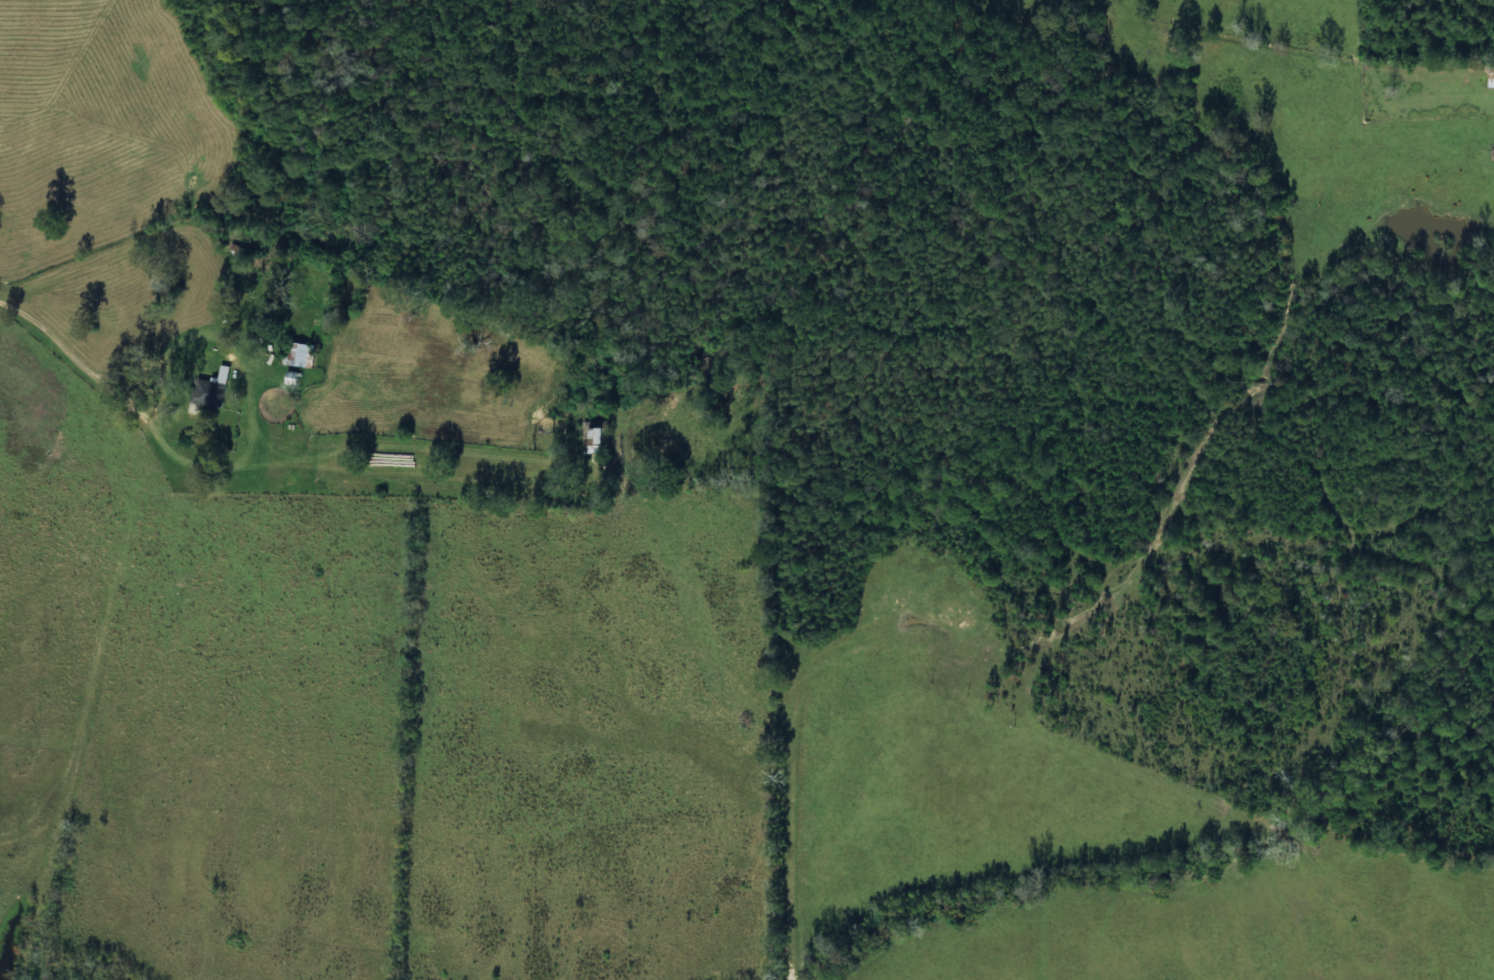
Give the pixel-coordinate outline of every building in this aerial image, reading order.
[(314,368),(318,345),(289,340),(285,363),(314,368)] [(230,382),(233,366),(224,365),(221,381),(230,382)]
